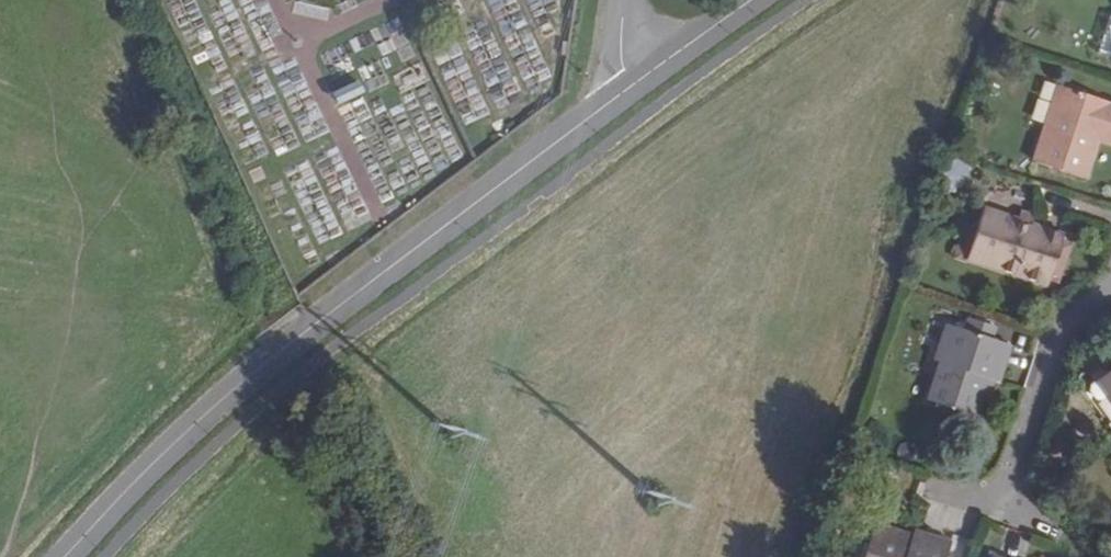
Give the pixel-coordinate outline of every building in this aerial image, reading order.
[(1098,53),(1110,57),(1110,13),(1098,53)] [(1058,87),(1032,164),(1084,181),(1098,144),(1099,137),(1110,141),(1110,105),(1058,87)] [(1110,148),(1110,141),(1099,137),(1098,144),(1110,148)] [(1017,222),(982,211),(966,260),(1048,287),(1064,237),(1031,226),(1030,229),(1017,225),(1017,222)] [(997,384),(1010,347),(994,342),(979,336),(947,326),(934,363),(939,365),(926,403),(980,420),(992,383),(997,384)] [(997,331),(981,326),(979,336),(994,342),(997,331)] [(1098,379),(1110,399),(1110,370),(1098,379)] [(911,538),(874,526),(863,556),(947,556),(950,546),(913,533),(911,538)]
